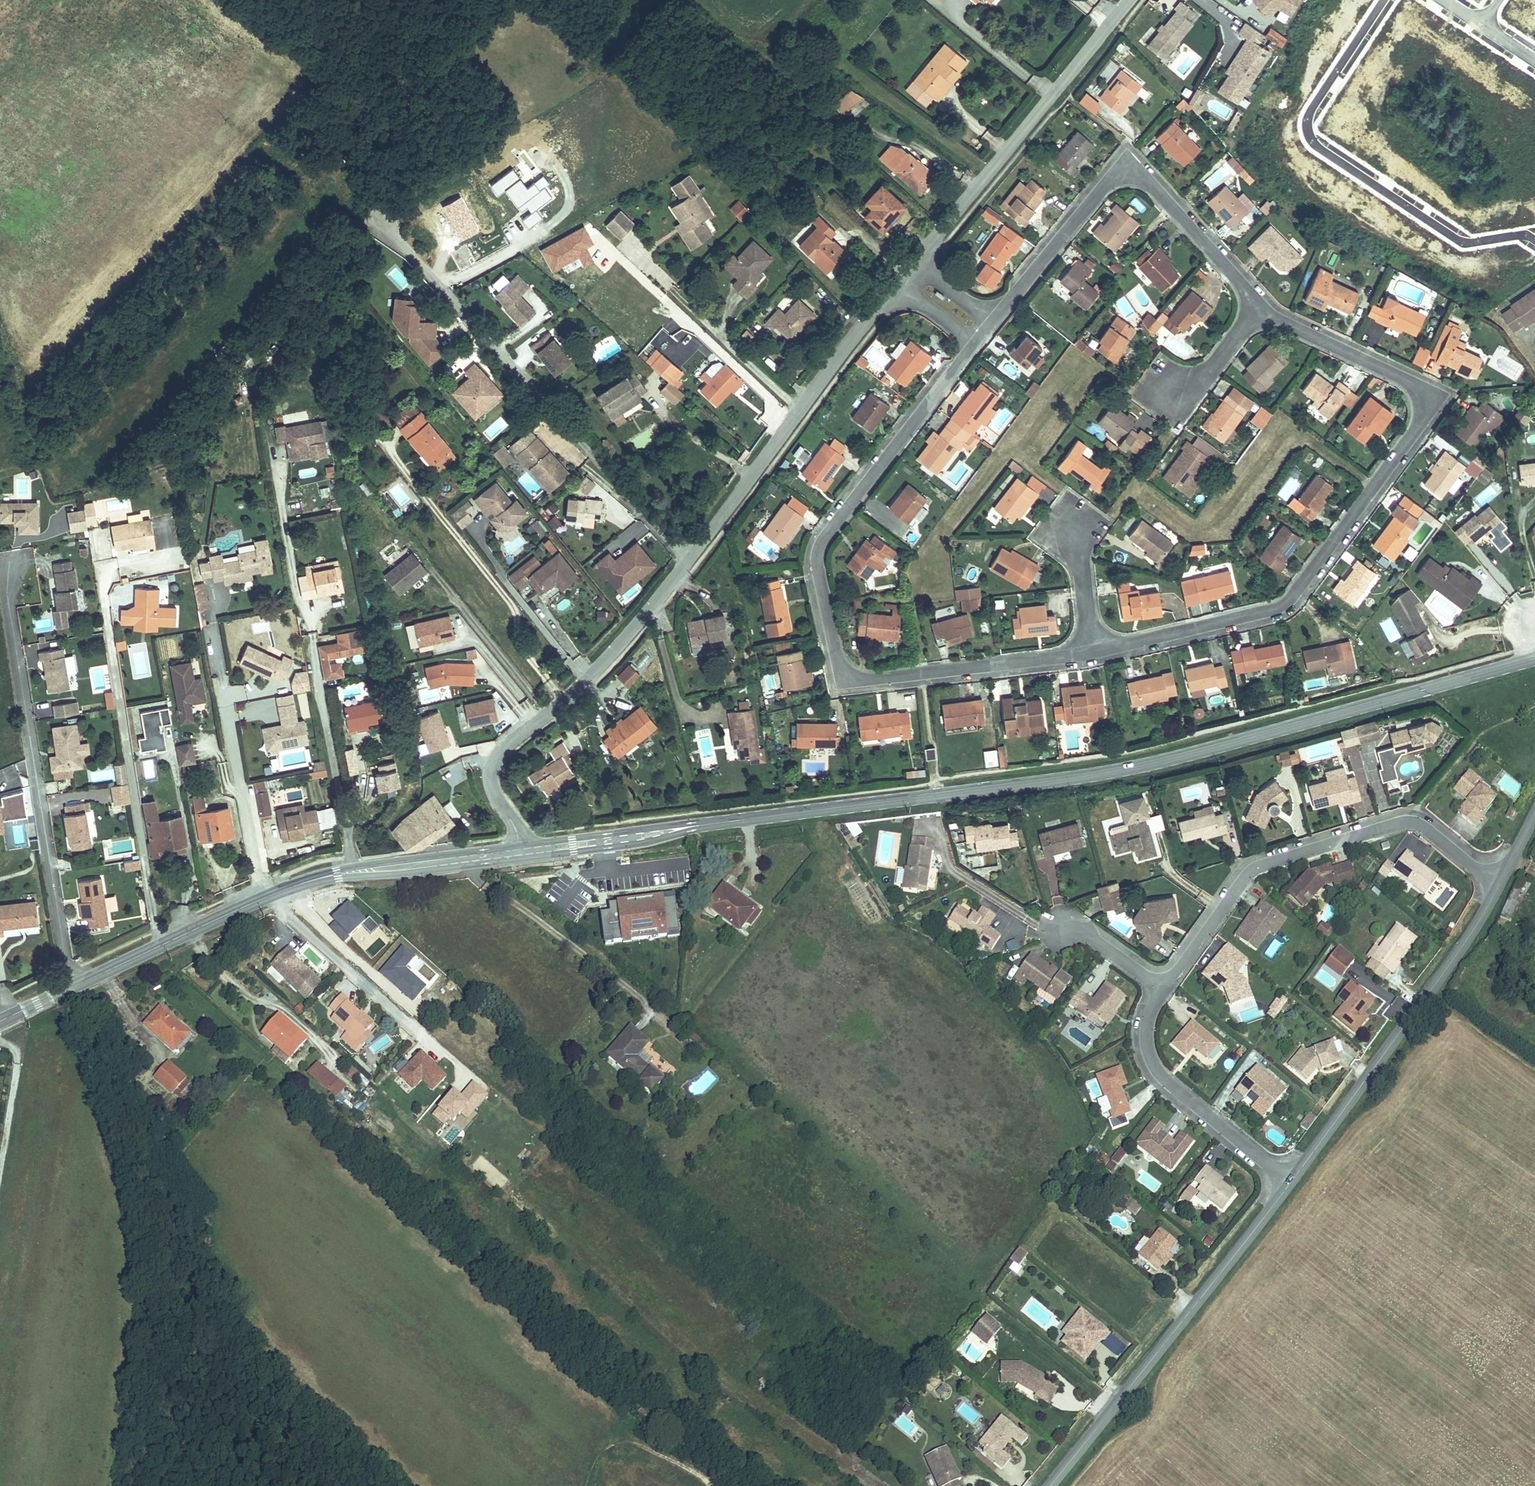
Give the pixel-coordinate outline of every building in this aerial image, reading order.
[(1284,1),(1272,17),(1283,25),(1295,9),(1284,1)] [(1156,65),(1185,29),(1180,25),(1186,18),(1173,8),(1167,16),(1170,18),(1159,31),(1157,33),(1155,35),(1153,38),(1141,53),(1156,65)] [(1271,27),(1264,36),(1280,49),(1287,40),(1271,27)] [(908,77),(903,72),(897,80),(918,96),(922,99),(928,92),(924,87),(939,68),(941,70),(949,60),(931,44),(913,66),(916,68),(908,77)] [(1235,103),(1257,67),(1263,58),(1256,54),(1240,44),(1234,53),(1238,56),(1222,80),(1216,91),(1235,103)] [(1222,80),(1238,56),(1234,53),(1219,78),(1222,80)] [(911,63),(903,72),(908,77),(916,68),(913,66),(911,63)] [(924,87),(928,92),(944,72),(941,70),(939,68),(924,87)] [(1116,68),(1106,79),(1110,81),(1103,90),(1094,100),(1110,114),(1135,83),(1116,68)] [(1099,87),(1103,90),(1110,81),(1106,79),(1099,87)] [(918,96),(897,80),(890,89),(911,105),(918,96)] [(835,87),(821,105),(824,108),(831,113),(847,93),(835,87)] [(1235,103),(1216,91),(1212,97),(1231,109),(1235,103)] [(1172,97),(1162,107),(1166,111),(1169,107),(1175,101),(1172,97)] [(816,101),(806,114),(813,119),(819,112),(820,113),(824,108),(821,105),(816,101)] [(1175,101),(1169,107),(1173,111),(1179,105),(1175,101)] [(1196,150),(1171,130),(1170,132),(1164,128),(1149,147),(1160,155),(1166,148),(1175,155),(1173,157),(1184,167),(1196,150)] [(1071,170),(1067,166),(1085,144),(1068,131),(1056,144),(1049,152),(1054,156),(1048,163),(1065,178),(1071,170)] [(1052,141),(1046,149),(1049,152),(1056,144),(1052,141)] [(874,168),(886,154),(878,148),(866,162),(874,168)] [(906,196),(919,181),(894,158),(892,160),(886,154),(874,168),(906,196)] [(1228,162),(1225,159),(1220,164),(1224,168),(1229,163),(1228,162)] [(1246,179),(1237,170),(1233,175),(1242,183),(1246,179)] [(677,225),(672,229),(686,247),(704,234),(697,223),(700,221),(685,200),(690,196),(695,193),(693,190),(690,192),(680,178),(666,187),(672,195),(661,203),(672,217),(677,225)] [(1009,188),(998,202),(1003,206),(999,212),(1006,218),(1009,214),(1017,220),(1033,200),(1031,198),(1036,191),(1024,182),(1019,188),(1018,187),(1014,193),(1009,188)] [(1014,193),(1018,187),(1013,183),(1009,188),(1014,193)] [(867,207),(863,212),(855,220),(871,233),(893,207),(868,186),(858,198),(867,207)] [(1223,231),(1241,216),(1229,201),(1219,189),(1200,205),(1207,214),(1210,212),(1219,223),(1217,225),(1223,231)] [(705,217),(690,196),(685,200),(700,221),(705,217)] [(1234,196),(1229,201),(1241,216),(1247,211),(1234,196)] [(853,203),(863,212),(867,207),(858,198),(853,203)] [(740,222),(750,213),(738,200),(728,209),(740,222)] [(979,201),(976,205),(990,217),(993,213),(979,201)] [(1003,206),(998,202),(993,207),(999,212),(1003,206)] [(990,217),(976,205),(972,209),(987,221),(990,217)] [(615,212),(603,226),(616,238),(629,225),(615,212)] [(1017,220),(1009,214),(1006,218),(1014,224),(1017,220)] [(1095,234),(1088,242),(1105,257),(1126,232),(1104,214),(1098,220),(1103,224),(1095,234)] [(677,225),(672,217),(666,221),(672,229),(677,225)] [(793,249),(809,263),(816,256),(827,266),(840,249),(824,236),(830,230),(814,217),(806,225),(810,229),(793,249)] [(1018,240),(1001,226),(995,234),(993,233),(974,256),(990,269),(996,261),(993,259),(1002,248),(1007,252),(1018,240)] [(1263,229),(1241,250),(1247,256),(1245,257),(1253,265),(1260,258),(1264,263),(1261,266),(1270,275),(1271,274),(1281,271),(1282,272),(1290,265),(1282,257),(1287,253),(1263,229)] [(1083,239),(1088,242),(1095,234),(1090,230),(1083,239)] [(766,262),(746,243),(728,262),(724,266),(735,277),(731,281),(726,286),(741,300),(751,290),(748,288),(745,284),(756,273),(766,262)] [(1167,283),(1157,274),(1148,266),(1154,261),(1147,255),(1129,272),(1154,296),(1167,283)] [(816,256),(809,263),(821,273),(827,266),(816,256)] [(715,266),(731,281),(735,277),(724,266),(728,262),(723,257),(715,266)] [(1109,268),(1116,273),(1120,266),(1113,261),(1109,268)] [(1148,266),(1157,274),(1162,270),(1154,261),(1148,266)] [(1083,275),(1069,262),(1052,283),(1065,295),(1062,298),(1079,313),(1092,298),(1075,284),(1083,275)] [(1348,298),(1320,284),(1323,278),(1309,272),(1295,303),(1316,314),(1319,307),(1339,316),(1348,298)] [(759,276),(756,273),(745,284),(748,288),(759,276)] [(528,312),(514,296),(523,288),(512,274),(489,293),(497,302),(500,302),(503,305),(501,306),(499,308),(513,325),(528,312)] [(390,291),(386,314),(396,307),(398,298),(409,299),(404,293),(390,291)] [(1530,311),(1534,317),(1534,291),(1502,313),(1503,316),(1493,323),(1502,335),(1504,339),(1515,332),(1522,327),(1517,320),(1530,311)] [(1378,297),(1372,309),(1366,322),(1379,328),(1381,322),(1397,330),(1409,336),(1417,318),(1388,304),(1389,302),(1378,297)] [(396,307),(386,314),(398,329),(403,330),(403,336),(420,359),(429,352),(427,349),(434,344),(426,333),(428,318),(415,316),(411,315),(411,310),(413,304),(409,299),(398,298),(396,307)] [(806,318),(791,302),(776,316),(770,310),(756,324),(763,331),(765,329),(777,341),(787,331),(789,329),(792,331),(806,318)] [(1183,305),(1153,337),(1162,345),(1167,340),(1170,342),(1177,335),(1182,330),(1185,333),(1190,338),(1202,324),(1183,305)] [(1372,309),(1365,306),(1359,319),(1366,322),(1372,309)] [(1534,321),(1534,317),(1530,311),(1517,320),(1522,327),(1515,332),(1516,334),(1534,321)] [(1098,344),(1092,352),(1109,366),(1121,351),(1117,348),(1128,333),(1111,320),(1094,342),(1098,344)] [(1130,325),(1134,333),(1142,325),(1136,320),(1130,325)] [(1381,322),(1379,328),(1394,336),(1397,330),(1381,322)] [(1134,333),(1138,339),(1147,331),(1142,325),(1134,333)] [(1426,353),(1423,359),(1430,362),(1429,365),(1438,368),(1440,362),(1457,370),(1455,374),(1466,378),(1467,374),(1474,377),(1478,367),(1475,366),(1478,359),(1461,353),(1463,348),(1449,342),(1453,333),(1437,326),(1426,353)] [(633,343),(641,334),(633,327),(625,336),(633,343)] [(744,329),(738,338),(746,344),(753,336),(744,329)] [(1182,330),(1177,335),(1180,338),(1185,333),(1182,330)] [(1467,338),(1453,333),(1449,342),(1463,348),(1467,338)] [(561,362),(540,334),(522,347),(527,354),(529,352),(545,374),(561,362)] [(1007,345),(1001,353),(1020,368),(1034,351),(1018,338),(1010,347),(1007,345)] [(1064,346),(1080,358),(1085,351),(1070,340),(1064,346)] [(900,341),(875,373),(891,386),(903,371),(910,362),(912,364),(918,357),(900,341)] [(603,358),(620,351),(617,343),(600,350),(603,358)] [(1426,353),(1416,349),(1411,361),(1421,365),(1423,359),(1426,353)] [(1252,394),(1256,390),(1254,388),(1263,380),(1276,367),(1268,359),(1262,351),(1235,375),(1252,394)] [(1275,353),(1268,359),(1276,367),(1283,361),(1275,353)] [(638,365),(655,380),(665,369),(648,354),(638,365)] [(910,362),(903,371),(907,374),(920,358),(918,357),(912,364),(910,362)] [(460,375),(442,389),(460,411),(466,406),(467,408),(483,394),(482,393),(488,388),(481,380),(479,382),(475,377),(477,375),(466,361),(456,370),(460,375)] [(721,392),(732,381),(716,367),(691,393),(707,408),(721,392)] [(665,369),(655,380),(659,383),(669,372),(665,369)] [(616,381),(587,398),(600,421),(609,416),(629,405),(623,396),(632,391),(621,370),(612,374),(616,381)] [(1326,392),(1307,376),(1297,388),(1309,399),(1306,403),(1314,409),(1312,411),(1323,421),(1344,395),(1332,385),(1326,392)] [(1254,388),(1256,390),(1264,382),(1263,380),(1254,388)] [(732,381),(721,392),(725,396),(736,385),(732,381)] [(674,396),(659,383),(651,393),(665,405),(674,396)] [(945,418),(942,422),(959,436),(962,432),(965,434),(974,423),(971,421),(983,406),(990,396),(974,383),(966,392),(959,401),(956,399),(943,416),(945,418)] [(1019,400),(1028,389),(1020,384),(1012,394),(1019,400)] [(1246,403),(1225,386),(1219,394),(1239,411),(1246,403)] [(492,393),(488,388),(482,393),(483,394),(467,408),(466,406),(460,411),(464,416),(492,393)] [(963,390),(956,399),(959,401),(966,392),(963,390)] [(858,392),(839,415),(857,429),(866,418),(863,416),(868,410),(871,412),(876,406),(858,392)] [(1201,429),(1215,441),(1239,411),(1219,394),(1214,400),(1218,403),(1209,414),(1211,416),(1201,429)] [(1125,419),(1115,411),(1102,401),(1088,418),(1100,427),(1111,436),(1108,440),(1106,442),(1113,448),(1117,444),(1126,451),(1139,435),(1130,428),(1128,430),(1120,424),(1125,419)] [(1454,435),(1469,448),(1483,431),(1487,435),(1502,418),(1481,401),(1474,409),(1470,406),(1465,412),(1469,416),(1454,435)] [(1362,402),(1336,434),(1353,447),(1363,436),(1369,441),(1385,422),(1362,402)] [(1241,411),(1258,424),(1265,416),(1248,403),(1241,411)] [(995,416),(983,406),(971,421),(974,423),(984,431),(995,416)] [(1119,407),(1115,411),(1125,419),(1128,414),(1119,407)] [(1209,414),(1205,411),(1194,424),(1201,429),(1211,416),(1209,414)] [(392,431),(413,458),(418,454),(427,467),(443,455),(412,416),(392,431)] [(613,424),(609,416),(600,421),(604,429),(613,424)] [(320,417),(271,423),(278,464),(314,459),(311,445),(326,441),(320,417)] [(959,436),(942,422),(932,435),(911,461),(928,475),(948,449),(955,441),(959,436)] [(1147,442),(1159,427),(1155,425),(1144,439),(1147,442)] [(1111,436),(1100,427),(1097,431),(1108,440),(1111,436)] [(1085,467),(1093,473),(1104,460),(1096,453),(1092,457),(1073,441),(1079,434),(1072,428),(1051,452),(1072,470),(1077,465),(1083,470),(1085,467)] [(518,430),(509,437),(514,444),(523,437),(518,430)] [(585,431),(580,436),(591,449),(596,444),(585,431)] [(911,461),(932,435),(926,431),(919,440),(922,442),(909,459),(911,461)] [(959,436),(969,443),(972,440),(965,434),(962,432),(959,436)] [(959,436),(955,441),(965,449),(969,443),(959,436)] [(490,443),(479,452),(490,466),(504,455),(534,491),(554,475),(523,437),(514,444),(509,437),(495,448),(490,443)] [(609,456),(615,452),(606,439),(600,443),(609,456)] [(793,473),(809,486),(818,475),(834,456),(818,441),(793,473)] [(960,454),(965,449),(955,441),(948,449),(952,452),(956,447),(960,450),(958,452),(960,454)] [(1155,476),(1172,490),(1182,476),(1198,457),(1182,443),(1155,476)] [(418,454),(413,458),(423,470),(427,467),(418,454)] [(1415,491),(1431,504),(1455,475),(1435,458),(1429,465),(1433,469),(1415,491)] [(1521,461),(1523,480),(1534,479),(1534,460),(1521,461)] [(1486,462),(1482,467),(1489,472),(1493,468),(1486,462)] [(1040,474),(1026,463),(1024,466),(1038,477),(1040,474)] [(174,464),(167,465),(168,472),(176,471),(174,464)] [(1014,466),(990,496),(1007,509),(1011,504),(1024,488),(1028,492),(1035,483),(1014,466)] [(325,478),(334,477),(333,467),(324,468),(325,478)] [(1085,467),(1083,470),(1078,476),(1086,482),(1093,473),(1085,467)] [(1482,467),(1474,476),(1481,482),(1489,472),(1482,467)] [(1093,473),(1086,482),(1090,486),(1097,477),(1093,473)] [(1302,512),(1322,488),(1305,474),(1285,499),(1293,506),(1288,512),(1298,521),(1304,515),(1302,512)] [(818,475),(809,486),(813,489),(822,479),(818,475)] [(1182,476),(1172,490),(1179,496),(1190,482),(1182,476)] [(1474,476),(1470,481),(1477,487),(1481,482),(1474,476)] [(1447,490),(1451,494),(1462,483),(1458,479),(1447,490)] [(879,511),(896,525),(916,500),(896,484),(889,492),(894,496),(888,505),(885,503),(879,511)] [(487,488),(467,504),(479,519),(487,513),(491,517),(488,520),(493,526),(505,528),(519,517),(508,503),(503,507),(487,488)] [(1024,488),(1011,504),(1016,507),(1028,492),(1024,488)] [(1476,497),(1480,505),(1489,500),(1485,492),(1476,497)] [(570,497),(568,517),(576,518),(577,514),(589,515),(593,515),(595,497),(578,495),(578,498),(570,497)] [(754,527),(770,541),(794,512),(777,498),(754,527)] [(0,500),(0,518),(8,518),(12,517),(12,522),(13,529),(30,528),(29,499),(0,500)] [(461,509),(455,514),(460,520),(466,515),(461,509)] [(1399,531),(1405,524),(1386,509),(1379,517),(1383,520),(1360,548),(1379,563),(1395,545),(1391,542),(1399,531)] [(75,519),(73,510),(61,512),(62,521),(75,519)] [(78,510),(73,510),(75,519),(62,521),(65,535),(82,532),(78,510)] [(1464,521),(1443,538),(1453,549),(1459,544),(1462,547),(1472,538),(1477,535),(1478,537),(1491,527),(1478,512),(1466,523),(1464,521)] [(1119,529),(1139,544),(1149,553),(1161,537),(1132,513),(1119,529)] [(151,514),(110,521),(115,552),(159,547),(151,514)] [(455,514),(446,522),(456,534),(465,526),(460,520),(455,514)] [(554,530),(562,524),(555,515),(547,521),(554,530)] [(1411,516),(1405,524),(1412,523),(1426,534),(1429,530),(1411,516)] [(493,526),(488,520),(482,525),(487,533),(501,537),(508,531),(505,528),(493,526)] [(528,522),(518,531),(526,541),(536,532),(528,522)] [(1272,527),(1245,557),(1266,574),(1273,566),(1269,563),(1288,541),(1272,527)] [(851,573),(857,565),(867,551),(875,557),(881,549),(861,533),(855,540),(848,535),(844,541),(848,544),(841,552),(837,549),(831,558),(851,573)] [(219,548),(202,551),(203,557),(206,569),(207,574),(222,571),(224,577),(242,574),(241,568),(248,566),(259,564),(258,558),(270,556),(266,534),(253,536),(255,544),(237,547),(238,554),(220,557),(219,548)] [(1033,553),(1014,545),(1013,548),(1002,542),(992,538),(982,557),(1010,571),(1013,564),(1025,569),(1033,553)] [(1003,539),(1002,542),(1013,548),(1014,545),(1003,539)] [(538,540),(533,544),(541,553),(546,550),(538,540)] [(1194,540),(1182,540),(1179,550),(1194,549),(1194,540)] [(1149,553),(1139,544),(1135,548),(1146,557),(1149,553)] [(599,556),(582,568),(593,582),(597,579),(603,575),(611,585),(623,576),(627,581),(644,569),(626,546),(617,553),(618,555),(614,558),(613,556),(604,563),(599,556)] [(78,549),(80,557),(87,556),(85,547),(78,549)] [(305,552),(306,557),(328,554),(327,549),(305,552)] [(867,551),(857,565),(864,571),(875,557),(867,551)] [(428,572),(411,552),(384,575),(400,595),(428,572)] [(1115,553),(1113,560),(1126,564),(1128,557),(1115,553)] [(318,581),(332,579),(328,554),(306,557),(306,560),(300,561),(300,563),(291,564),(294,584),(309,582),(309,579),(317,578),(318,581)] [(534,579),(544,591),(553,584),(561,578),(567,586),(577,578),(558,554),(531,576),(534,579)] [(203,557),(192,559),(194,571),(206,569),(203,557)] [(1419,559),(1405,574),(1423,590),(1426,587),(1434,594),(1438,591),(1454,606),(1469,590),(1459,581),(1456,585),(1440,571),(1438,573),(1436,575),(1431,570),(1419,559)] [(60,562),(44,565),(48,589),(50,588),(51,592),(48,593),(46,593),(48,611),(68,608),(65,591),(67,590),(64,571),(61,571),(60,562)] [(1013,564),(1010,571),(1022,576),(1025,569),(1013,564)] [(528,582),(522,574),(527,571),(523,565),(507,578),(516,591),(528,582)] [(1328,591),(1320,600),(1331,609),(1357,578),(1343,566),(1337,572),(1341,575),(1328,591)] [(1184,578),(1174,581),(1178,601),(1206,595),(1205,591),(1224,587),(1220,567),(1183,575),(1184,578)] [(610,595),(627,581),(623,576),(611,585),(603,575),(597,579),(610,595)] [(768,600),(765,575),(746,578),(747,586),(745,587),(751,631),(769,629),(767,618),(770,617),(768,600)] [(561,578),(553,584),(559,592),(567,586),(561,578)] [(1117,578),(1105,580),(1107,588),(1119,586),(1117,578)] [(544,591),(534,579),(529,583),(539,595),(544,591)] [(162,585),(137,582),(137,607),(123,605),(124,622),(137,624),(137,635),(161,633),(161,625),(177,625),(178,606),(161,605),(162,585)] [(203,611),(210,609),(203,583),(192,586),(202,627),(207,625),(203,611)] [(1129,606),(1130,611),(1151,608),(1148,586),(1129,589),(1129,584),(1119,586),(1107,588),(1110,609),(1129,606)] [(1434,594),(1426,587),(1423,590),(1448,613),(1454,606),(1438,591),(1434,594)] [(1317,597),(1320,600),(1328,591),(1324,588),(1317,597)] [(967,593),(950,595),(952,605),(968,604),(967,593)] [(1009,608),(1013,626),(1025,624),(1024,621),(1038,619),(1038,623),(1047,621),(1045,604),(1039,605),(1037,593),(1008,598),(1009,608)] [(880,637),(889,636),(887,598),(870,599),(870,603),(878,603),(878,608),(849,609),(850,635),(869,634),(869,632),(879,631),(880,637)] [(768,600),(770,617),(776,617),(774,599),(768,600)] [(928,645),(938,641),(936,635),(952,628),(963,623),(956,607),(920,623),(928,645)] [(1013,626),(1009,608),(1000,610),(1004,628),(1013,626)] [(596,622),(606,622),(606,611),(596,610),(596,622)] [(448,615),(412,624),(418,649),(454,640),(448,615)] [(691,622),(673,624),(677,651),(697,648),(696,639),(715,636),(712,616),(691,619),(691,622)] [(770,617),(767,618),(769,629),(778,628),(776,617),(770,617)] [(1385,626),(1393,641),(1391,642),(1400,658),(1396,660),(1401,668),(1414,660),(1409,653),(1417,649),(1410,637),(1407,632),(1410,631),(1401,617),(1385,626)] [(322,632),(324,645),(354,641),(352,628),(347,629),(345,618),(325,621),(327,631),(322,632)] [(936,635),(938,641),(954,634),(952,628),(936,635)] [(759,652),(748,653),(750,662),(761,660),(765,689),(789,686),(787,670),(784,648),(776,649),(774,639),(758,642),(759,652)] [(117,651),(126,649),(124,640),(114,642),(117,651)] [(55,650),(54,641),(33,644),(34,653),(55,650)] [(1293,652),(1296,671),(1317,667),(1318,672),(1333,669),(1334,676),(1344,674),(1339,643),(1328,645),(1329,650),(1315,652),(1314,648),(1293,652)] [(1232,648),(1222,649),(1225,669),(1274,661),(1271,644),(1243,649),(1242,644),(1231,645),(1232,648)] [(58,691),(52,651),(29,655),(30,663),(33,662),(35,675),(39,678),(36,681),(38,694),(58,691)] [(1419,665),(1429,658),(1424,652),(1415,659),(1419,665)] [(609,663),(612,668),(615,666),(619,672),(630,664),(623,654),(609,663)] [(237,655),(230,675),(266,687),(267,684),(278,688),(283,671),(273,667),(237,655)] [(108,657),(112,707),(123,706),(120,656),(108,657)] [(1203,658),(1174,664),(1177,684),(1207,679),(1207,683),(1216,681),(1213,661),(1204,662),(1203,658)] [(473,687),(473,664),(425,664),(425,687),(473,687)] [(1166,688),(1162,666),(1152,668),(1152,669),(1118,675),(1122,698),(1156,692),(1156,690),(1166,688)] [(184,670),(166,673),(176,730),(186,728),(185,722),(183,712),(185,710),(198,708),(195,687),(187,688),(184,670)] [(425,680),(415,682),(421,706),(450,699),(447,686),(428,691),(425,680)] [(247,700),(242,683),(227,688),(232,704),(247,700)] [(1049,700),(1041,702),(1044,724),(1062,720),(1061,715),(1086,711),(1092,710),(1088,686),(1058,691),(1057,686),(1047,688),(1049,700)] [(362,689),(326,695),(331,721),(343,719),(342,717),(366,712),(362,689)] [(112,691),(104,692),(106,709),(114,708),(112,691)] [(1024,694),(1012,696),(1012,699),(998,701),(997,695),(997,693),(984,695),(990,733),(1015,729),(1014,716),(1027,714),(1024,694)] [(1011,693),(997,695),(998,701),(1012,699),(1012,696),(1011,693)] [(931,726),(970,720),(966,695),(957,696),(958,700),(945,703),(945,699),(928,702),(931,726)] [(463,714),(457,715),(460,735),(481,732),(480,725),(497,722),(493,699),(462,704),(463,714)] [(748,701),(738,702),(739,710),(749,709),(748,701)] [(53,718),(79,716),(77,703),(52,705),(53,718)] [(168,709),(138,714),(144,753),(174,748),(168,709)] [(838,718),(842,741),(883,735),(884,744),(897,742),(892,712),(881,713),(881,710),(871,711),(872,715),(858,717),(858,715),(838,718)] [(1062,720),(1063,726),(1088,722),(1086,711),(1061,715),(1062,720)] [(439,712),(416,719),(426,754),(449,748),(439,712)] [(270,716),(272,724),(285,721),(284,714),(270,716)] [(1014,716),(1015,729),(1029,726),(1027,714),(1014,716)] [(617,730),(603,740),(596,745),(608,762),(650,733),(639,715),(631,721),(617,730)] [(713,728),(715,739),(720,738),(722,746),(717,747),(719,761),(736,758),(743,757),(742,752),(736,724),(733,725),(732,716),(722,718),(724,726),(713,728)] [(615,727),(617,730),(631,721),(628,717),(615,727)] [(1438,722),(1433,718),(1391,730),(1395,744),(1405,741),(1405,743),(1414,741),(1413,738),(1421,736),(1421,734),(1422,734),(1427,733),(1431,735),(1438,722)] [(1062,720),(1044,724),(1045,730),(1063,726),(1062,720)] [(272,724),(273,734),(287,731),(285,721),(272,724)] [(1380,736),(1376,721),(1359,726),(1359,727),(1358,727),(1358,728),(1361,741),(1380,736)] [(1444,726),(1438,722),(1431,735),(1436,738),(1444,726)] [(598,733),(603,740),(617,730),(615,727),(613,723),(598,733)] [(777,724),(776,745),(819,747),(820,725),(810,725),(810,729),(796,728),(796,725),(777,724)] [(1357,726),(1343,730),(1347,745),(1361,741),(1358,728),(1357,726)] [(66,728),(43,732),(47,757),(51,756),(51,759),(48,760),(41,761),(43,775),(62,772),(62,767),(72,766),(70,757),(69,748),(66,728)] [(299,752),(295,730),(287,731),(273,734),(255,737),(258,753),(267,752),(268,758),(299,752)] [(1414,741),(1405,743),(1407,748),(1425,744),(1422,734),(1421,734),(1421,736),(1413,738),(1414,741)] [(714,737),(700,737),(701,759),(715,759),(714,737)] [(984,742),(987,764),(994,763),(991,741),(984,742)] [(523,775),(529,784),(541,777),(543,781),(561,771),(551,755),(559,749),(554,742),(537,752),(540,758),(534,761),(532,759),(513,770),(518,778),(523,775)] [(911,748),(913,759),(923,757),(921,746),(911,748)] [(78,747),(69,748),(70,757),(79,756),(78,747)] [(353,748),(343,751),(348,776),(359,774),(353,748)] [(1278,753),(1282,766),(1299,761),(1295,748),(1278,753)] [(743,757),(736,758),(737,762),(748,760),(747,751),(742,752),(743,757)] [(185,752),(169,754),(172,774),(188,772),(185,752)] [(267,752),(258,753),(260,762),(268,761),(268,758),(267,752)] [(372,764),(376,793),(399,790),(395,762),(372,764)] [(447,785),(467,780),(462,763),(442,768),(447,785)] [(1328,778),(1348,773),(1345,764),(1326,769),(1328,778)] [(1470,764),(1463,773),(1475,782),(1478,779),(1490,788),(1494,782),(1470,764)] [(88,771),(89,785),(111,783),(109,769),(88,771)] [(313,769),(302,771),(304,780),(314,778),(313,769)] [(1328,778),(1310,783),(1316,806),(1338,800),(1353,795),(1354,798),(1363,795),(1357,774),(1349,776),(1348,773),(1328,778)] [(1463,773),(1452,787),(1465,796),(1470,800),(1461,811),(1474,821),(1482,810),(1490,800),(1496,793),(1490,788),(1478,779),(1475,782),(1463,773)] [(541,777),(529,784),(533,791),(545,784),(543,781),(541,777)] [(1256,794),(1244,811),(1254,818),(1256,816),(1261,820),(1269,809),(1270,810),(1271,810),(1273,810),(1275,809),(1276,807),(1276,806),(1277,804),(1276,802),(1280,799),(1278,798),(1285,792),(1275,780),(1264,788),(1261,793),(1259,796),(1256,794)] [(46,783),(47,795),(59,794),(58,782),(46,783)] [(122,788),(106,791),(109,810),(125,808),(122,788)] [(254,789),(244,791),(250,826),(261,824),(254,789)] [(5,829),(2,814),(21,811),(20,790),(0,795),(0,830),(5,829)] [(188,808),(199,806),(197,791),(186,793),(188,808)] [(1122,818),(1130,817),(1132,825),(1124,827),(1108,831),(1112,850),(1133,845),(1135,854),(1152,850),(1143,813),(1146,813),(1141,793),(1118,798),(1122,818)] [(403,816),(420,837),(423,836),(448,820),(430,796),(403,816)] [(1470,800),(1465,796),(1456,807),(1461,811),(1470,800)] [(1492,802),(1490,800),(1482,810),(1485,812),(1492,802)] [(199,806),(188,808),(193,838),(201,836),(200,830),(225,824),(221,802),(199,806)] [(149,860),(153,859),(152,853),(160,852),(159,845),(184,841),(180,816),(158,820),(155,803),(143,805),(150,845),(147,846),(149,860)] [(1194,815),(1212,811),(1211,804),(1192,808),(1194,815)] [(82,844),(76,809),(55,812),(57,821),(55,821),(57,834),(59,834),(60,837),(58,838),(59,848),(61,847),(82,844)] [(1256,816),(1254,818),(1261,823),(1271,810),(1270,810),(1269,809),(1261,820),(1256,816)] [(1176,819),(1181,837),(1200,833),(1216,829),(1217,834),(1226,832),(1221,813),(1213,815),(1212,811),(1194,815),(1176,819)] [(273,820),(274,827),(292,823),(291,816),(273,820)] [(420,837),(403,816),(393,823),(407,840),(420,837)] [(1132,825),(1130,817),(1122,818),(1124,827),(1132,825)] [(969,819),(958,821),(960,839),(971,838),(972,845),(988,843),(989,849),(1006,847),(1004,824),(986,825),(986,821),(970,823),(969,819)] [(1074,819),(1036,830),(1043,855),(1050,853),(1049,850),(1081,841),(1074,819)] [(266,829),(271,853),(279,852),(278,847),(295,844),(309,841),(305,821),(292,823),(274,827),(266,829)] [(844,823),(833,824),(839,838),(845,838),(844,823)] [(27,845),(24,824),(16,825),(18,837),(20,836),(22,846),(27,845)] [(200,830),(201,836),(226,831),(225,824),(200,830)] [(1201,838),(1217,834),(1216,829),(1200,833),(1201,838)] [(1013,845),(1019,844),(1016,830),(1010,831),(1013,845)] [(920,884),(926,847),(928,848),(930,837),(910,834),(908,843),(906,843),(902,864),(900,864),(897,884),(915,887),(916,883),(920,884)] [(130,839),(113,844),(116,856),(133,851),(130,839)] [(152,853),(153,859),(186,854),(184,841),(159,845),(160,852),(152,853)] [(82,844),(61,847),(62,856),(83,853),(82,844)] [(1415,852),(1407,845),(1395,860),(1386,854),(1377,866),(1386,872),(1387,870),(1390,867),(1408,881),(1423,892),(1437,874),(1412,855),(1415,852)] [(139,857),(123,860),(125,871),(141,867),(139,857)] [(1335,880),(1352,875),(1349,862),(1331,867),(1334,876),(1335,880)] [(1320,884),(1334,876),(1331,867),(1330,863),(1313,869),(1310,874),(1320,884)] [(1387,870),(1406,884),(1408,881),(1390,867),(1387,870)] [(1301,905),(1320,884),(1310,874),(1307,872),(1288,893),(1301,905)] [(1094,881),(1096,888),(1105,885),(1103,878),(1094,881)] [(1105,885),(1096,888),(1101,904),(1109,901),(1119,898),(1114,882),(1105,885)] [(92,886),(70,890),(72,906),(74,906),(75,910),(73,910),(74,920),(78,919),(79,927),(80,935),(99,932),(92,886)] [(717,888),(699,908),(731,935),(749,914),(717,888)] [(1135,902),(1142,928),(1152,936),(1158,929),(1157,919),(1161,915),(1171,913),(1167,889),(1143,892),(1135,902)] [(601,910),(605,944),(679,935),(674,891),(608,900),(609,909),(601,910)] [(0,902),(0,924),(27,920),(25,898),(0,902)] [(1277,910),(1261,898),(1255,906),(1258,908),(1247,922),(1238,935),(1253,947),(1262,935),(1269,925),(1267,924),(1277,910)] [(360,925),(370,935),(378,926),(349,900),(326,924),(344,942),(360,925)] [(1142,928),(1135,902),(1129,909),(1131,920),(1142,928)] [(987,912),(974,905),(969,914),(949,903),(942,917),(974,935),(971,941),(976,944),(978,941),(987,946),(994,934),(979,926),(987,912)] [(1255,906),(1252,904),(1242,918),(1245,920),(1247,922),(1258,908),(1255,906)] [(74,920),(73,910),(70,911),(72,928),(79,927),(78,919),(74,920)] [(1285,916),(1277,910),(1267,924),(1269,925),(1262,935),(1268,939),(1285,916)] [(1325,917),(1316,928),(1327,937),(1337,926),(1325,917)] [(1247,922),(1245,920),(1242,918),(1232,931),(1238,935),(1247,922)] [(27,920),(0,924),(0,932),(28,928),(27,920)] [(1366,955),(1385,970),(1392,962),(1388,959),(1391,955),(1407,936),(1391,924),(1374,945),(1366,955)] [(1152,936),(1142,928),(1137,934),(1147,942),(1152,936)] [(1016,939),(1006,943),(1009,951),(1019,948),(1016,939)] [(1275,957),(1280,942),(1273,939),(1267,954),(1275,957)] [(1235,963),(1242,955),(1225,941),(1206,964),(1212,977),(1214,979),(1217,975),(1223,980),(1217,986),(1223,1001),(1245,994),(1239,974),(1234,976),(1226,965),(1235,963)] [(1361,950),(1366,955),(1374,945),(1368,941),(1361,950)] [(299,970),(289,961),(288,962),(283,958),(284,958),(285,957),(279,952),(281,950),(274,943),(258,961),(285,986),(299,970)] [(1344,961),(1329,948),(1323,955),(1338,968),(1344,961)] [(1024,952),(1007,973),(1013,977),(1018,971),(1047,995),(1061,978),(1052,970),(1050,973),(1024,952)] [(1212,982),(1214,979),(1212,977),(1206,964),(1200,972),(1212,982)] [(1086,985),(1067,1008),(1077,1016),(1081,1012),(1089,1019),(1093,1022),(1104,1008),(1106,1010),(1117,997),(1098,982),(1091,990),(1086,985)] [(1370,998),(1354,985),(1331,1012),(1352,1029),(1364,1015),(1359,1011),(1370,998)] [(330,993),(317,1007),(322,1011),(318,1016),(333,1031),(329,1035),(343,1049),(348,1043),(344,1040),(353,1030),(356,1027),(344,1016),(346,1013),(336,1003),(338,1001),(330,993)] [(177,1023),(146,997),(130,1015),(161,1042),(163,1040),(177,1023)] [(291,1033),(263,1008),(248,1026),(264,1040),(259,1045),(272,1056),(291,1033)] [(1104,1008),(1093,1022),(1097,1025),(1108,1011),(1106,1010),(1104,1008)] [(344,1016),(356,1027),(361,1022),(349,1010),(346,1013),(344,1016)] [(1081,1012),(1077,1016),(1085,1023),(1089,1019),(1081,1012)] [(1182,1043),(1196,1055),(1209,1038),(1182,1016),(1166,1036),(1180,1047),(1182,1043)] [(180,1027),(177,1023),(163,1040),(166,1043),(180,1027)] [(637,1043),(619,1026),(606,1041),(611,1046),(601,1057),(641,1093),(653,1080),(636,1065),(626,1056),(637,1043)] [(344,1040),(348,1043),(350,1045),(359,1036),(353,1030),(344,1040)] [(1301,1046),(1286,1065),(1298,1074),(1311,1059),(1328,1054),(1324,1038),(1301,1046)] [(601,1057),(611,1046),(606,1041),(596,1052),(601,1057)] [(1301,1046),(1296,1041),(1281,1061),(1286,1065),(1301,1046)] [(637,1043),(626,1056),(636,1065),(647,1051),(637,1043)] [(433,1090),(448,1074),(421,1049),(409,1061),(403,1056),(391,1068),(413,1089),(421,1079),(433,1090)] [(156,1056),(147,1067),(166,1084),(174,1074),(156,1056)] [(301,1059),(293,1069),(319,1092),(327,1083),(301,1059)] [(1113,1062),(1092,1070),(1107,1109),(1123,1102),(1114,1080),(1119,1078),(1113,1062)] [(351,1065),(345,1072),(363,1089),(369,1082),(351,1065)] [(166,1084),(147,1067),(142,1072),(161,1090),(166,1084)] [(1242,1071),(1229,1087),(1238,1095),(1243,1090),(1265,1108),(1280,1089),(1256,1069),(1253,1073),(1249,1071),(1246,1075),(1242,1071)] [(460,1113),(467,1119),(488,1092),(471,1079),(460,1093),(452,1086),(430,1114),(444,1124),(449,1118),(453,1121),(460,1113)] [(1317,1106),(1311,1100),(1301,1113),(1308,1118),(1317,1106)] [(1147,1113),(1128,1138),(1138,1146),(1144,1146),(1151,1151),(1151,1156),(1163,1165),(1186,1135),(1174,1126),(1167,1136),(1164,1134),(1161,1137),(1154,1131),(1154,1126),(1157,1121),(1147,1113)] [(1085,1144),(1080,1151),(1090,1160),(1096,1153),(1085,1144)] [(1118,1164),(1127,1151),(1120,1146),(1111,1159),(1118,1164)] [(1144,1146),(1138,1146),(1151,1156),(1151,1151),(1144,1146)] [(1188,1185),(1214,1206),(1227,1190),(1213,1179),(1202,1170),(1205,1167),(1198,1161),(1186,1175),(1192,1180),(1188,1185)] [(1215,1175),(1205,1167),(1202,1170),(1213,1179),(1215,1175)] [(1135,1215),(1141,1205),(1131,1200),(1125,1209),(1135,1215)] [(1150,1224),(1129,1251),(1148,1266),(1152,1261),(1158,1253),(1156,1252),(1159,1247),(1167,1237),(1150,1224)] [(1012,1263),(1022,1251),(1014,1245),(1004,1257),(1012,1263)] [(1166,1252),(1159,1247),(1156,1252),(1158,1253),(1152,1261),(1156,1264),(1166,1252)] [(1078,1307),(1064,1323),(1076,1333),(1065,1345),(1080,1358),(1090,1345),(1087,1342),(1093,1336),(1104,1336),(1107,1332),(1078,1307)] [(989,1334),(997,1325),(981,1312),(973,1322),(989,1334)] [(989,1334),(973,1322),(967,1330),(983,1342),(989,1334)] [(1076,1333),(1064,1323),(1058,1330),(1063,1334),(1059,1339),(1065,1345),(1076,1333)] [(991,1360),(996,1380),(1008,1377),(1010,1374),(1032,1384),(1030,1388),(1028,1390),(1036,1394),(1044,1379),(1034,1373),(1026,1368),(1029,1363),(1013,1355),(1012,1355),(991,1360)] [(1029,1363),(1026,1368),(1034,1373),(1037,1367),(1029,1363)] [(1010,1374),(1008,1377),(1030,1388),(1032,1384),(1010,1374)] [(1052,1383),(1044,1379),(1036,1394),(1043,1399),(1052,1383)] [(1000,1409),(978,1436),(986,1442),(982,1447),(1002,1463),(1011,1452),(1000,1444),(1005,1437),(1007,1434),(1017,1422),(1000,1409)] [(922,1453),(940,1482),(945,1480),(955,1473),(960,1470),(942,1441),(922,1453)] [(945,1480),(948,1485),(949,1485),(959,1480),(955,1473),(945,1480)]
